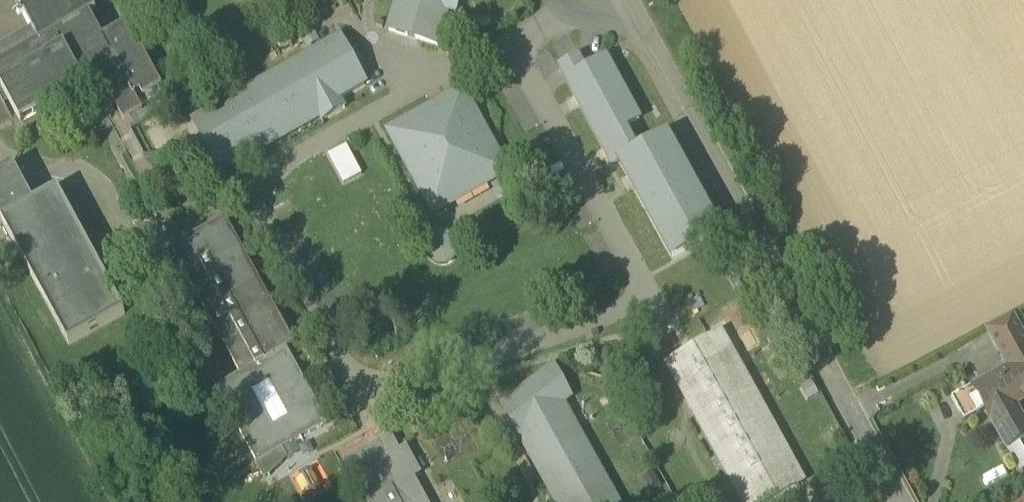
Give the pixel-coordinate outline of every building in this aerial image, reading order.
[(121,123),(140,113),(132,98),(140,94),(142,98),(159,89),(127,29),(102,42),(89,17),(92,15),(84,0),(10,0),(29,35),(35,47),(0,66),(0,89),(2,88),(20,122),(83,88),(81,84),(74,71),(89,63),(96,76),(121,123)] [(429,45),(438,12),(447,15),(452,0),(390,0),(381,32),(429,45)] [(35,47),(29,35),(0,51),(0,66),(35,47)] [(202,144),(218,173),(314,118),(317,123),(341,109),(335,99),(360,85),(336,43),(289,70),(292,75),(227,113),(226,111),(196,129),(204,143),(202,144)] [(607,60),(583,73),(579,65),(564,73),(568,81),(600,142),(608,138),(621,163),(621,164),(673,259),(720,234),(668,138),(641,153),(627,128),(639,121),(607,60)] [(74,71),(81,84),(96,76),(89,63),(74,71)] [(390,130),(434,210),(507,170),(463,90),(390,130)] [(621,164),(621,163),(608,138),(600,142),(614,167),(621,164)] [(342,181),(361,172),(347,141),(327,151),(342,181)] [(14,173),(2,180),(23,216),(35,210),(14,173)] [(23,216),(2,180),(0,181),(0,229),(2,228),(23,216)] [(56,197),(35,210),(23,216),(2,228),(70,348),(124,318),(103,281),(56,197)] [(406,215),(428,255),(433,261),(441,263),(450,261),(456,255),(458,244),(454,237),(448,233),(440,232),(432,235),(418,209),(406,215)] [(271,323),(280,318),(226,220),(217,224),(271,323)] [(185,273),(241,373),(252,393),(270,383),(289,418),(271,428),(283,449),(328,424),(287,349),(295,344),(281,318),(280,318),(271,323),(217,224),(172,248),(178,260),(177,261),(184,274),(185,273)] [(1009,370),(1023,362),(1023,339),(1012,316),(987,329),(1009,370)] [(180,347),(196,376),(213,366),(197,337),(180,347)] [(745,501),(769,501),(797,487),(743,388),(749,385),(736,360),(736,361),(726,366),(713,342),(700,349),(668,366),(695,415),(698,413),(735,481),(734,481),(745,501)] [(1006,450),(1023,440),(1023,427),(1013,407),(1023,401),(1023,362),(1009,370),(975,388),(973,389),(980,402),(1006,450)] [(192,378),(201,395),(216,387),(225,382),(216,365),(213,366),(196,376),(192,378)] [(558,501),(617,501),(609,486),(607,487),(561,403),(570,398),(554,368),(518,394),(520,397),(505,406),(517,427),(522,424),(527,433),(521,436),(558,501)] [(283,449),(271,428),(252,393),(241,373),(225,382),(216,387),(257,461),(256,461),(257,463),(283,449)] [(951,400),(959,414),(980,402),(973,389),(975,388),(974,387),(951,400)] [(368,501),(426,501),(413,478),(421,474),(407,447),(400,451),(391,434),(377,442),(346,459),(358,482),(359,481),(369,501),(368,501)] [(288,458),(283,449),(257,463),(265,478),(272,474),(288,458)]
